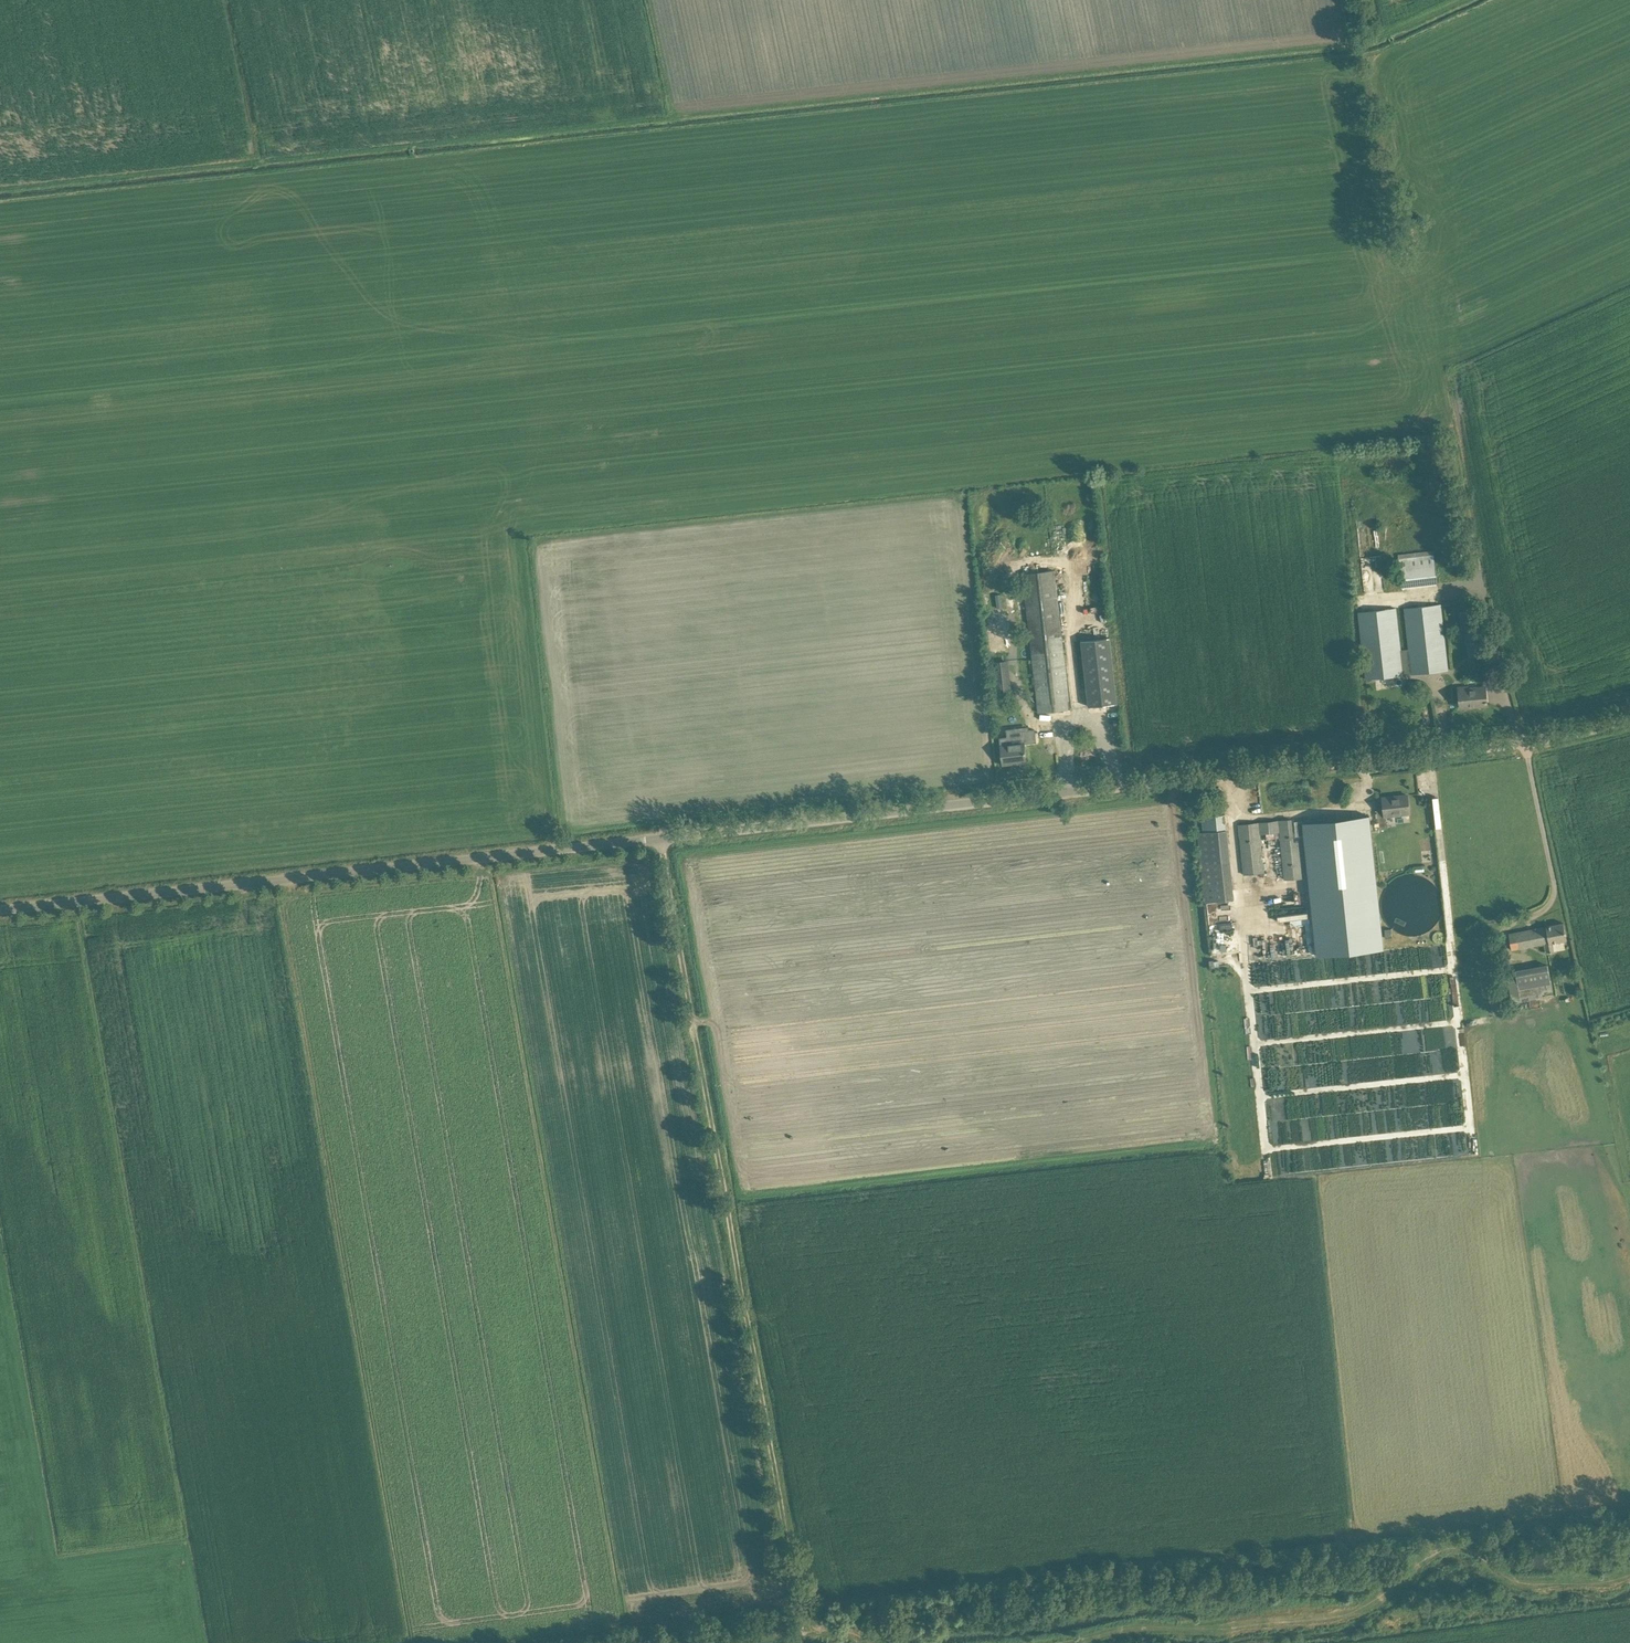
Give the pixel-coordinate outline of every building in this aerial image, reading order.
[(1438,584),(1434,550),(1398,554),(1402,588),(1438,584)] [(1054,570),(1022,574),(1037,700),(1038,712),(1070,708),(1069,694),(1054,570)] [(1448,669),(1446,658),(1440,604),(1404,608),(1409,648),(1400,649),(1396,608),(1359,612),(1366,678),(1403,674),(1401,655),(1410,654),(1412,673),(1448,669)] [(1110,637),(1081,640),(1087,693),(1087,699),(1088,706),(1117,703),(1116,692),(1110,637)] [(1010,685),(1009,660),(993,660),(994,686),(1010,685)] [(1458,688),(1459,697),(1460,707),(1487,705),(1486,694),(1486,686),(1468,688),(1468,687),(1458,688)] [(1009,713),(997,715),(999,725),(1011,723),(1009,713)] [(1002,764),(1025,762),(1026,762),(1024,742),(1000,745),(1002,764)] [(1409,813),(1409,805),(1407,794),(1383,797),(1385,815),(1409,813)] [(1431,805),(1425,806),(1428,830),(1434,829),(1431,805)] [(1201,816),(1203,834),(1198,834),(1205,902),(1234,899),(1225,814),(1201,816)] [(1321,818),(1295,821),(1296,836),(1304,835),(1317,955),(1384,948),(1369,816),(1321,821),(1321,818)] [(1291,819),(1239,825),(1240,836),(1244,874),(1264,872),(1260,833),(1280,831),(1285,879),(1304,877),(1301,840),(1293,841),(1291,819)] [(1435,838),(1426,839),(1428,859),(1437,858),(1435,838)] [(1422,915),(1409,915),(1409,906),(1429,906),(1428,891),(1401,892),(1401,910),(1406,910),(1406,916),(1407,916),(1407,924),(1422,923),(1422,915)] [(1509,934),(1511,944),(1512,949),(1545,943),(1547,952),(1554,951),(1552,942),(1567,939),(1564,922),(1546,926),(1546,927),(1509,934)] [(1548,963),(1515,970),(1522,1002),(1543,997),(1542,993),(1553,991),(1548,963)]
